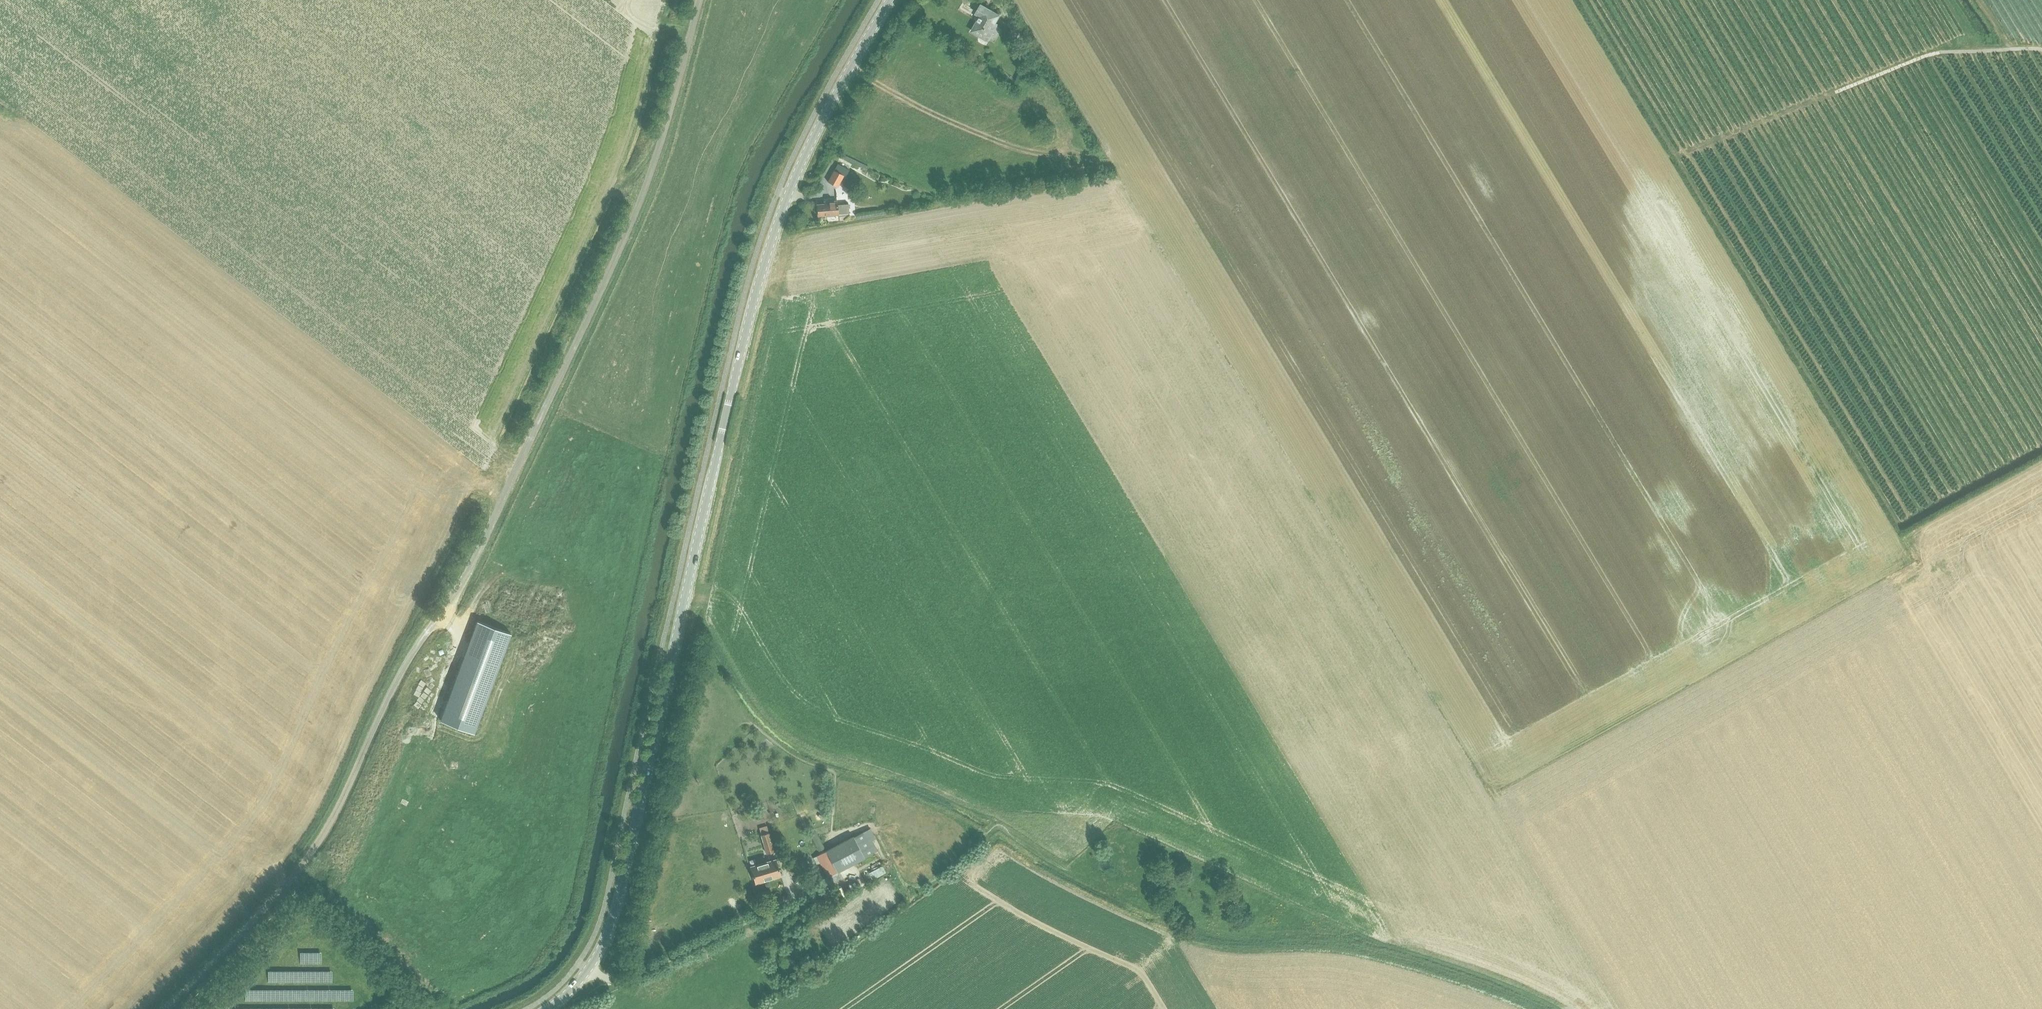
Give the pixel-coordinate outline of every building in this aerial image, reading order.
[(994,23),(999,15),(981,5),(977,13),(981,15),(971,31),(987,40),(996,24),(994,23)] [(1037,79),(1041,72),(1027,64),(1023,72),(1037,79)] [(844,175),(846,176),(849,171),(837,164),(827,182),(837,187),(844,175)] [(850,189),(853,184),(846,180),(843,185),(850,189)] [(817,204),(818,215),(849,213),(848,204),(837,205),(836,201),(824,202),(824,204),(817,204)] [(477,621),(440,720),(474,733),(511,634),(477,621)] [(774,849),(769,833),(768,828),(761,830),(768,854),(777,851),(776,849),(774,849)] [(827,877),(865,858),(877,851),(866,830),(853,837),(816,856),(827,877)] [(776,859),(750,866),(755,883),(781,876),(776,859)]
